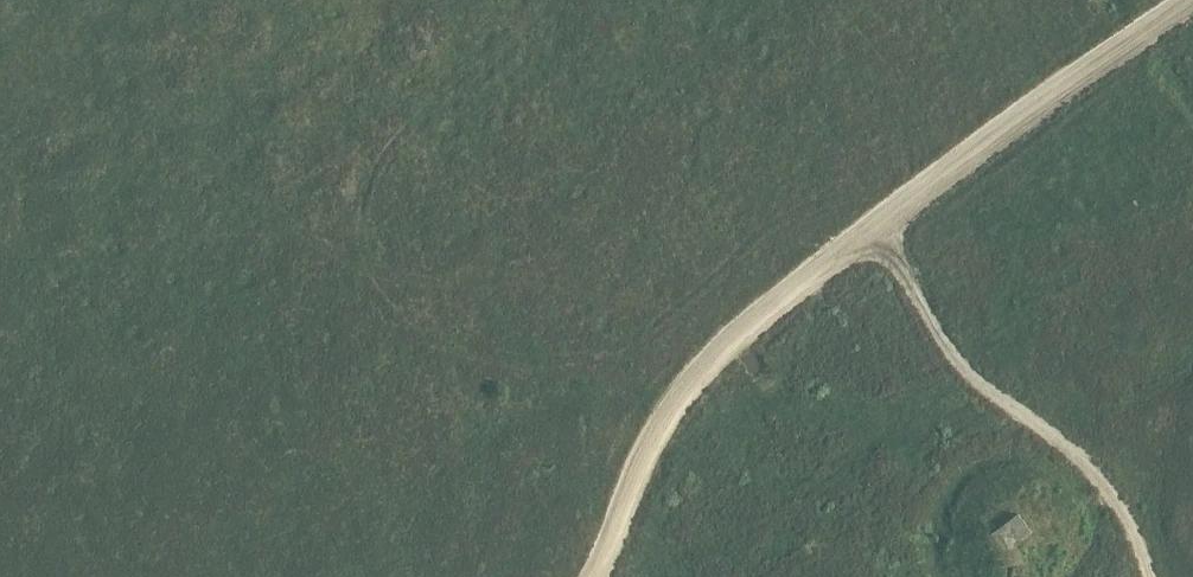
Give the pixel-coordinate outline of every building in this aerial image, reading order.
[(1018,515),(993,535),(1007,553),(1032,533),(1018,515)]
